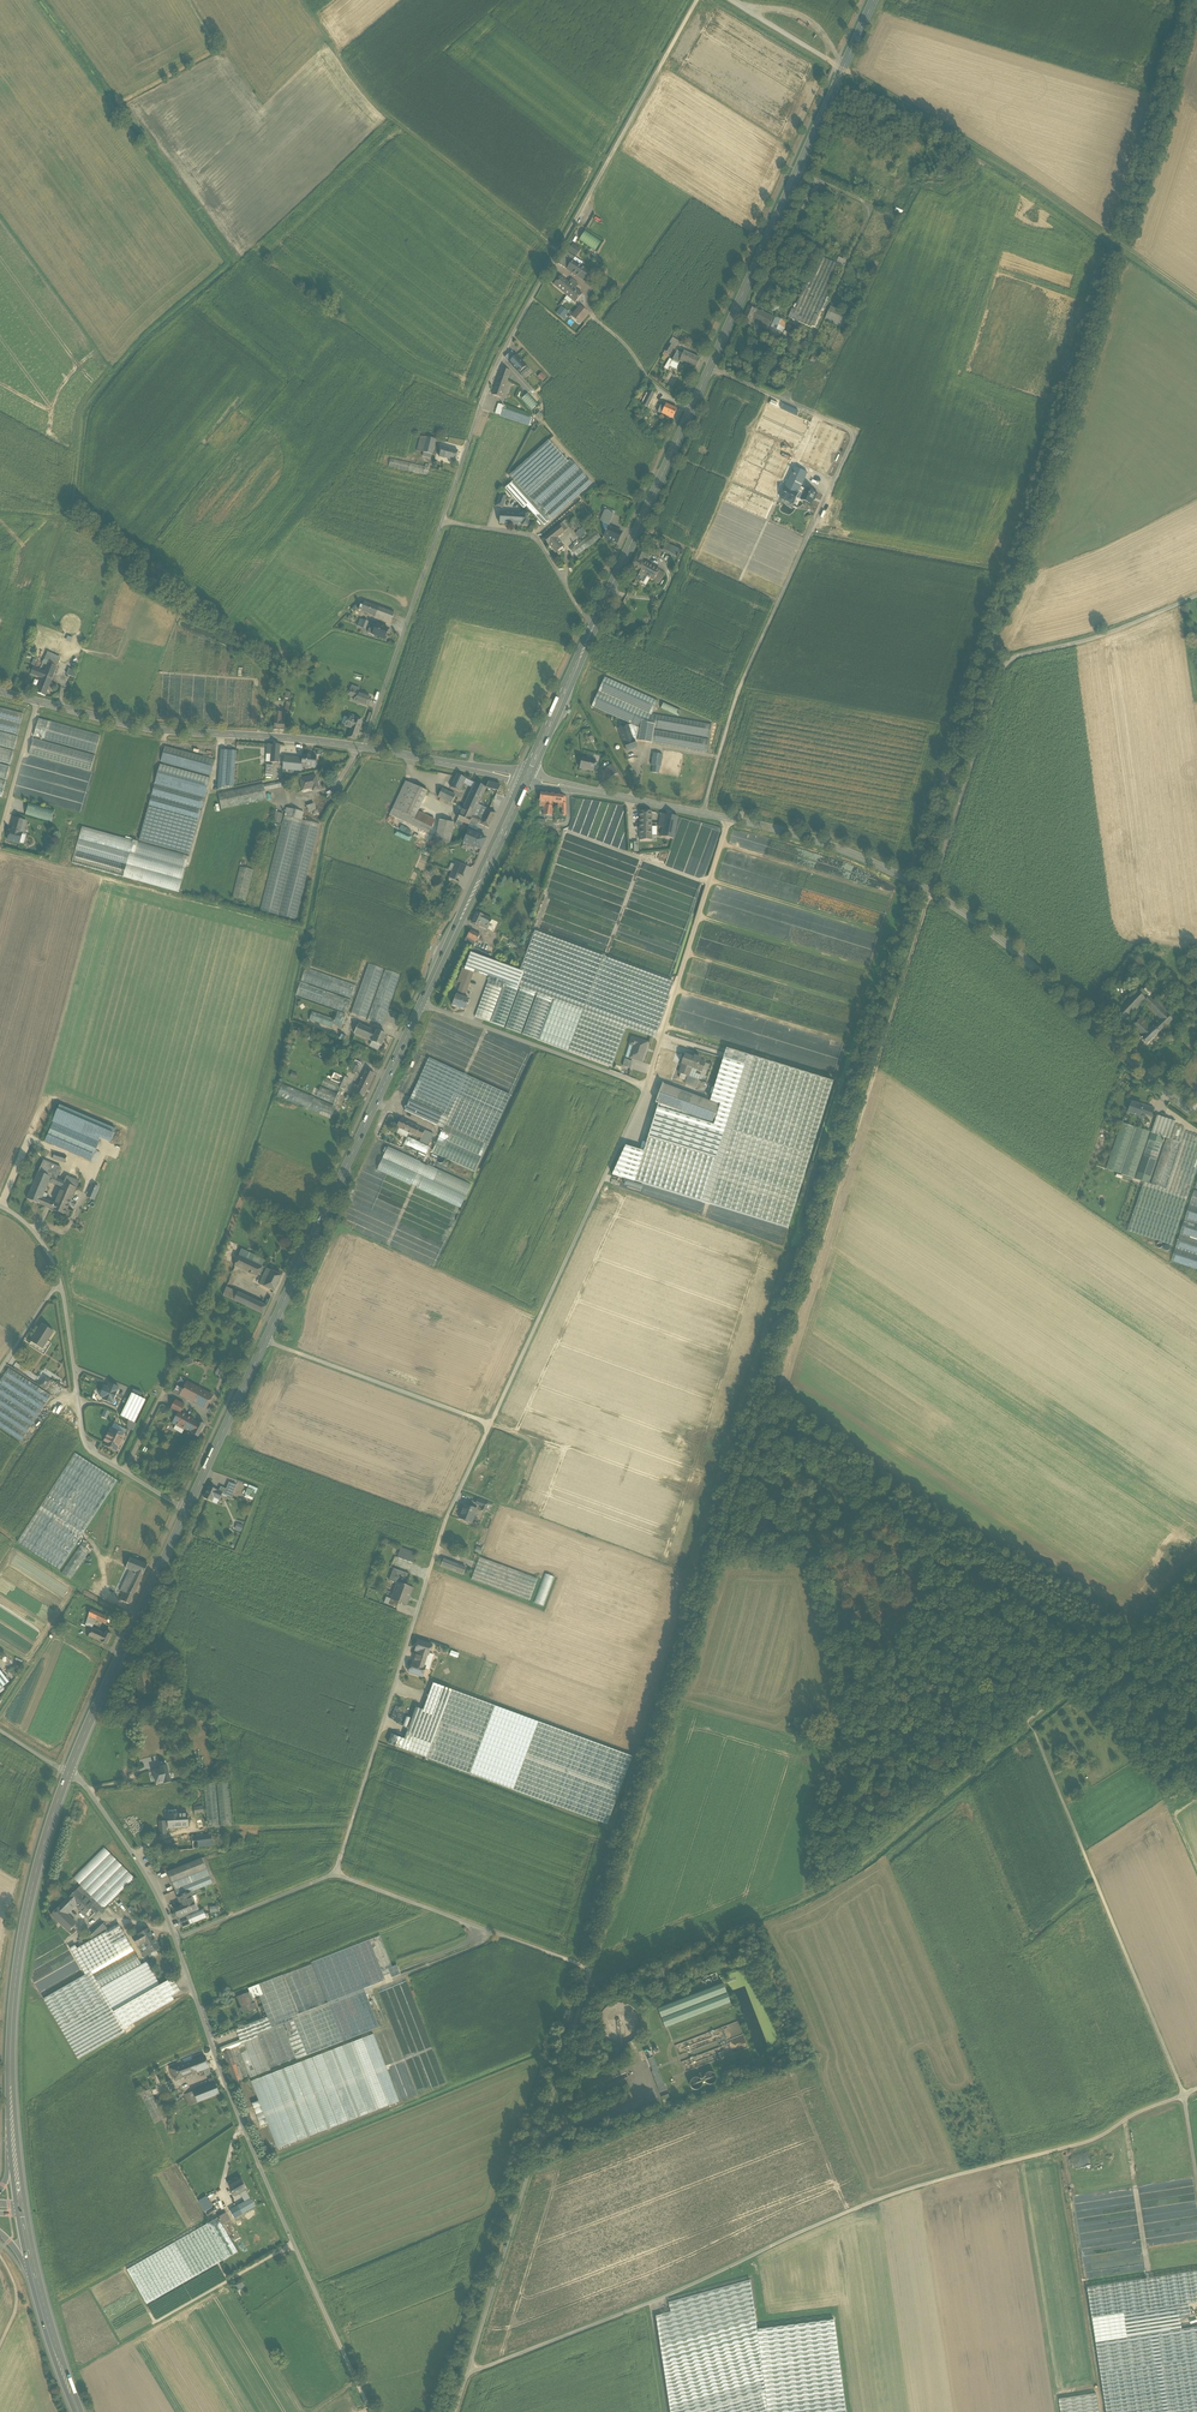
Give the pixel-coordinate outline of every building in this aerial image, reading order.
[(862,185),(858,192),(870,198),(874,190),(862,185)] [(586,230),(579,239),(594,251),(601,242),(586,230)] [(575,257),(581,249),(572,243),(567,252),(575,257)] [(572,261),(562,255),(557,264),(567,270),(572,261)] [(790,318),(790,319),(811,328),(812,327),(825,297),(840,265),(819,256),(794,310),(790,318)] [(589,272),(572,261),(567,270),(583,281),(589,272)] [(557,275),(551,283),(554,286),(561,277),(557,275)] [(566,282),(561,277),(554,286),(560,290),(566,282)] [(577,286),(571,281),(568,284),(574,289),(575,289),(577,286)] [(568,284),(566,282),(560,290),(567,296),(570,293),(570,294),(574,289),(568,284)] [(574,289),(570,294),(570,293),(567,296),(575,303),(582,295),(575,289),(574,289)] [(825,297),(812,327),(816,328),(829,299),(825,297)] [(563,319),(568,312),(561,306),(555,313),(563,319)] [(832,306),(827,317),(846,325),(851,315),(832,306)] [(584,311),(580,307),(575,313),(579,316),(575,320),(580,323),(587,315),(583,312),(584,311)] [(755,314),(747,310),(742,322),(750,325),(752,319),(755,314)] [(764,314),(756,311),(755,314),(752,319),(760,322),(760,323),(764,314)] [(764,314),(760,323),(760,322),(758,326),(767,330),(773,318),(764,314)] [(775,320),(767,337),(773,340),(783,318),(776,315),(774,319),(775,320)] [(784,319),(774,341),(778,342),(788,320),(784,319)] [(673,337),(670,341),(677,345),(679,341),(673,337)] [(673,348),(668,345),(664,351),(664,352),(668,354),(673,348)] [(512,352),(505,358),(509,362),(516,357),(512,352)] [(699,359),(683,352),(681,357),(675,355),(671,361),(672,361),(672,362),(673,362),(678,365),(679,362),(695,369),(699,359)] [(525,367),(516,357),(509,362),(519,373),(525,367)] [(672,362),(669,366),(675,370),(678,365),(673,362),(672,362)] [(525,367),(519,373),(521,375),(527,369),(525,367)] [(510,372),(502,369),(492,395),(501,398),(510,372)] [(541,381),(545,378),(541,373),(537,377),(541,381)] [(521,399),(531,410),(537,404),(527,393),(521,399)] [(652,400),(646,397),(642,405),(648,408),(652,400)] [(805,435),(810,423),(797,416),(780,409),(768,403),(762,416),(805,435)] [(780,409),(797,416),(800,411),(782,403),(780,409)] [(677,409),(666,404),(664,408),(661,414),(672,419),(677,409)] [(530,417),(503,408),(503,406),(498,405),(495,414),(527,425),(530,417)] [(804,437),(761,418),(756,430),(798,450),(804,437)] [(810,468),(829,425),(816,419),(814,424),(797,462),(810,468)] [(814,424),(810,423),(805,435),(804,437),(798,450),(797,451),(785,479),(777,497),(780,498),(785,487),(794,467),(797,462),(814,424)] [(830,426),(811,469),(827,476),(846,433),(830,426)] [(564,508),(593,482),(572,459),(569,462),(550,441),(554,438),(549,432),(522,457),(512,465),(516,469),(507,477),(513,483),(504,491),(521,510),(525,507),(543,527),(550,521),(544,515),(559,502),(564,508)] [(797,451),(755,432),(742,460),(785,479),(797,451)] [(427,438),(421,437),(417,452),(423,453),(426,442),(427,438)] [(434,444),(426,442),(423,453),(432,455),(434,444)] [(451,449),(442,447),(439,457),(443,458),(444,455),(451,457),(452,453),(450,452),(451,449)] [(458,451),(451,449),(450,452),(452,453),(451,457),(444,455),(443,458),(455,461),(458,451)] [(425,467),(390,459),(388,467),(426,476),(429,465),(425,464),(425,467)] [(785,479),(742,460),(733,481),(775,500),(777,497),(785,479)] [(797,462),(794,467),(808,473),(810,468),(797,462)] [(794,467),(785,487),(798,493),(799,493),(801,488),(808,473),(794,467)] [(777,504),(731,484),(723,503),(769,523),(777,504)] [(798,493),(785,487),(780,498),(793,504),(798,493)] [(817,494),(807,489),(806,490),(801,488),(799,493),(804,495),(802,501),(811,505),(814,497),(816,498),(817,494)] [(501,494),(497,506),(501,507),(506,496),(501,494)] [(544,515),(550,521),(564,508),(559,502),(544,515)] [(614,515),(605,511),(600,522),(603,523),(609,526),(614,515)] [(510,514),(500,513),(499,524),(509,525),(510,514)] [(522,514),(510,514),(509,525),(522,526),(522,514)] [(582,529),(574,519),(567,524),(570,527),(575,534),(582,529)] [(562,523),(567,530),(570,527),(567,524),(565,521),(562,523)] [(567,530),(562,523),(559,526),(564,532),(567,530)] [(622,533),(615,530),(608,527),(609,526),(603,523),(602,525),(604,531),(606,532),(603,537),(604,537),(610,540),(610,541),(617,544),(622,533)] [(835,527),(824,525),(823,531),(833,533),(835,527)] [(564,532),(559,526),(553,531),(558,537),(564,532)] [(582,529),(575,534),(578,537),(584,532),(582,529)] [(558,537),(553,531),(543,539),(555,553),(563,546),(557,538),(558,537)] [(580,544),(574,548),(573,545),(569,548),(575,557),(600,538),(595,531),(580,544)] [(673,547),(666,544),(662,551),(670,554),(673,547)] [(646,552),(640,549),(637,554),(644,557),(646,552)] [(644,557),(637,554),(630,569),(637,572),(642,561),(644,557)] [(649,565),(642,561),(637,572),(642,575),(643,575),(649,565)] [(659,570),(649,565),(643,575),(653,581),(658,572),(659,570)] [(637,572),(631,584),(636,586),(642,575),(637,572)] [(658,572),(653,581),(658,584),(664,575),(658,572)] [(375,617),(379,607),(364,602),(362,608),(361,611),(375,617)] [(394,613),(379,607),(375,617),(391,623),(394,613)] [(388,630),(376,625),(376,626),(373,624),(371,629),(374,630),(372,635),(385,639),(388,630)] [(59,661),(50,658),(48,664),(57,667),(59,661)] [(57,667),(48,664),(45,672),(53,676),(57,667)] [(45,673),(33,668),(31,674),(42,679),(45,673)] [(66,674),(73,677),(75,671),(68,668),(66,674)] [(53,676),(45,672),(45,673),(42,679),(51,682),(53,676)] [(658,701),(605,677),(591,707),(631,725),(635,718),(642,721),(648,724),(658,701)] [(51,682),(42,679),(40,684),(49,688),(51,682)] [(49,688),(40,684),(37,693),(45,696),(49,688)] [(359,689),(352,686),(348,696),(355,698),(354,702),(360,704),(363,696),(358,694),(359,689)] [(370,698),(363,696),(360,704),(367,706),(370,698)] [(286,701),(283,713),(285,713),(289,713),(292,702),(286,701)] [(664,703),(662,709),(678,717),(681,711),(664,703)] [(0,707),(0,718),(20,724),(23,713),(0,707)] [(283,713),(275,712),(275,721),(285,722),(285,713),(283,713)] [(711,725),(656,715),(654,726),(654,729),(709,738),(711,725)] [(0,718),(0,730),(17,735),(20,724),(0,718)] [(47,721),(38,718),(33,735),(43,738),(47,721)] [(353,719),(351,718),(348,726),(352,728),(352,726),(360,728),(362,722),(353,719)] [(642,721),(635,718),(631,725),(628,726),(630,731),(635,743),(638,741),(642,721)] [(99,735),(47,721),(43,738),(95,753),(99,735)] [(285,722),(275,721),(274,730),(284,730),(285,722)] [(648,724),(642,721),(638,741),(650,743),(651,744),(654,730),(654,729),(654,726),(648,724)] [(360,728),(352,726),(352,728),(348,737),(355,740),(360,728)] [(628,726),(618,729),(620,734),(630,731),(628,726)] [(651,744),(706,753),(709,740),(654,730),(651,744)] [(630,731),(620,734),(627,752),(636,748),(635,743),(630,731)] [(0,732),(0,746),(14,749),(17,736),(0,732)] [(94,756),(32,738),(28,754),(89,771),(94,756)] [(280,745),(271,745),(271,754),(279,754),(280,745)] [(215,760),(165,746),(160,762),(211,776),(215,760)] [(265,748),(237,747),(235,780),(263,782),(265,748)] [(0,748),(0,762),(10,764),(13,751),(0,748)] [(236,752),(220,750),(217,791),(233,788),(236,752)] [(662,755),(653,753),(651,765),(652,766),(651,772),(659,773),(662,755)] [(279,754),(271,754),(271,755),(271,758),(266,758),(266,763),(279,763),(279,754)] [(316,757),(302,755),(302,759),(298,759),(297,762),(296,770),(301,771),(302,766),(315,768),(316,757)] [(298,759),(284,757),(283,769),(290,770),(290,773),(293,772),(293,770),(296,770),(297,762),(298,759)] [(590,760),(582,758),(580,769),(593,772),(595,761),(594,761),(595,760),(590,759),(590,760)] [(0,764),(0,778),(6,780),(9,766),(0,764)] [(160,764),(154,784),(204,798),(210,778),(160,764)] [(612,766),(605,770),(610,778),(617,774),(612,766)] [(465,779),(457,775),(450,788),(458,791),(462,784),(465,779)] [(315,776),(299,780),(302,790),(312,788),(312,791),(318,790),(315,776)] [(282,781),(263,786),(264,790),(283,786),(282,781)] [(427,792),(405,781),(392,808),(414,819),(418,811),(427,792)] [(500,786),(488,783),(486,788),(497,791),(500,786)] [(204,798),(154,784),(137,845),(188,858),(204,798)] [(263,784),(217,794),(221,810),(266,800),(264,790),(263,786),(263,784)] [(486,789),(474,784),(468,798),(479,803),(486,789)] [(459,798),(441,789),(438,796),(455,805),(459,798)] [(555,795),(540,793),(539,801),(540,802),(545,802),(551,803),(554,803),(555,795)] [(563,796),(555,795),(554,803),(558,804),(560,804),(562,804),(562,803),(563,796)] [(479,803),(468,798),(462,810),(468,813),(467,815),(472,817),(473,816),(479,803)] [(28,803),(25,815),(52,823),(55,810),(28,803)] [(313,803),(306,806),(308,812),(315,809),(313,803)] [(562,804),(560,804),(558,804),(557,807),(561,808),(562,816),(566,816),(566,804),(562,803),(562,804)] [(550,807),(544,806),(544,807),(543,816),(547,816),(552,817),(553,807),(550,807)] [(304,812),(286,807),(283,815),(301,820),(304,812)] [(414,819),(392,808),(389,815),(428,833),(431,827),(414,819)] [(468,813),(462,810),(458,820),(463,822),(469,825),(471,820),(472,817),(467,815),(468,813)] [(487,810),(482,820),(480,819),(477,823),(489,828),(495,814),(487,810)] [(435,819),(418,811),(414,819),(431,827),(435,819)] [(272,824),(280,826),(283,814),(275,812),(272,824)] [(301,820),(283,815),(259,911),(295,920),(320,825),(301,820)] [(677,817),(665,815),(663,828),(661,837),(673,839),(677,817)] [(647,820),(647,818),(639,818),(639,841),(652,840),(651,820),(647,820)] [(24,821),(15,819),(13,826),(22,829),(24,821)] [(436,838),(450,841),(454,823),(440,820),(436,838)] [(545,821),(538,820),(537,827),(544,828),(545,821)] [(22,829),(13,826),(12,831),(11,831),(8,841),(19,844),(22,834),(25,835),(26,830),(22,829)] [(137,845),(82,831),(73,864),(179,892),(188,858),(137,845)] [(475,835),(468,832),(464,843),(470,846),(475,835)] [(485,839),(475,835),(470,846),(481,850),(485,839)] [(421,855),(429,858),(431,853),(423,850),(421,855)] [(466,866),(456,862),(451,872),(462,877),(466,866)] [(232,896),(245,899),(253,870),(240,866),(232,896)] [(483,916),(476,913),(472,923),(478,926),(480,922),(483,916)] [(491,920),(483,916),(480,922),(488,926),(491,920)] [(479,936),(470,931),(466,938),(475,942),(479,936)] [(673,983),(534,931),(520,971),(523,972),(518,987),(552,1000),(626,1027),(626,1028),(655,1038),(670,997),(668,997),(673,983)] [(520,971),(470,953),(464,970),(473,973),(474,971),(489,977),(504,982),(518,987),(523,972),(520,971)] [(368,964),(351,1014),(366,1020),(384,970),(368,964)] [(356,986),(305,968),(301,981),(351,999),(356,986)] [(464,970),(462,969),(457,982),(461,983),(456,995),(464,998),(473,973),(464,970)] [(385,970),(367,1020),(382,1025),(400,976),(385,970)] [(504,982),(489,977),(487,984),(502,989),(504,982)] [(351,1000),(300,982),(296,996),(346,1014),(351,1000)] [(502,989),(487,984),(475,1017),(504,1028),(518,987),(504,982),(502,989)] [(552,1000),(518,987),(504,1028),(537,1040),(552,1000)] [(1137,991),(1115,1014),(1125,1023),(1128,1019),(1144,1002),(1146,1000),(1137,991)] [(456,995),(452,1006),(465,1010),(469,1000),(464,998),(456,995)] [(1153,1001),(1149,997),(1146,1000),(1144,1002),(1148,1006),(1153,1001)] [(346,1015),(315,1004),(299,998),(294,1011),(333,1025),(341,1028),(346,1015)] [(552,1000),(537,1040),(611,1068),(626,1028),(626,1027),(552,1000)] [(1157,1005),(1153,1001),(1148,1006),(1162,1020),(1167,1015),(1157,1005)] [(1162,1020),(1158,1024),(1163,1029),(1175,1018),(1170,1013),(1171,1012),(1160,1002),(1157,1005),(1167,1015),(1162,1020)] [(333,1025),(294,1011),(293,1014),(332,1028),(333,1025)] [(1152,1028),(1141,1018),(1134,1025),(1128,1019),(1125,1023),(1142,1039),(1152,1028)] [(372,1030),(358,1024),(354,1034),(367,1040),(372,1030)] [(1142,1039),(1141,1040),(1147,1045),(1163,1029),(1158,1024),(1154,1027),(1152,1028),(1142,1039)] [(376,1032),(372,1030),(367,1040),(372,1042),(376,1032)] [(386,1036),(376,1031),(376,1032),(372,1042),(371,1042),(381,1047),(386,1036)] [(648,1043),(631,1038),(629,1045),(633,1046),(629,1059),(641,1062),(648,1043)] [(658,1104),(643,1152),(625,1146),(612,1175),(787,1229),(833,1082),(726,1049),(710,1102),(719,1105),(712,1124),(658,1104)] [(693,1058),(684,1055),(681,1064),(682,1065),(678,1074),(682,1075),(688,1077),(691,1068),(697,1070),(698,1068),(702,1070),(705,1063),(700,1061),(701,1060),(693,1057),(693,1058)] [(510,1095),(429,1058),(419,1079),(500,1116),(510,1095)] [(632,1062),(625,1060),(622,1067),(630,1069),(632,1062)] [(294,1074),(316,1083),(318,1077),(296,1068),(294,1074)] [(691,1068),(688,1077),(698,1081),(701,1075),(696,1073),(697,1070),(691,1068)] [(374,1074),(366,1070),(362,1078),(370,1082),(374,1074)] [(282,1082),(316,1097),(320,1088),(314,1086),(315,1084),(287,1072),(282,1082)] [(346,1075),(341,1073),(337,1081),(342,1083),(344,1078),(345,1078),(346,1075)] [(698,1081),(688,1077),(686,1081),(686,1083),(696,1087),(698,1081)] [(341,1085),(324,1078),(321,1085),(337,1092),(341,1085)] [(342,1083),(341,1085),(344,1087),(344,1088),(346,1089),(350,1080),(345,1078),(344,1078),(342,1083)] [(356,1092),(355,1093),(363,1097),(370,1082),(362,1078),(358,1088),(356,1092)] [(500,1116),(419,1079),(409,1101),(442,1116),(437,1126),(442,1129),(444,1125),(487,1145),(500,1116)] [(335,1106),(282,1084),(277,1096),(330,1119),(335,1106)] [(710,1102),(662,1084),(655,1103),(658,1104),(712,1124),(719,1105),(710,1102)] [(337,1094),(332,1104),(336,1105),(344,1088),(344,1087),(341,1085),(337,1092),(337,1094)] [(337,1094),(320,1087),(320,1088),(316,1097),(332,1104),(337,1094)] [(442,1116),(409,1101),(404,1111),(437,1126),(442,1116)] [(1139,1105),(1132,1103),(1129,1113),(1140,1116),(1141,1112),(1146,1113),(1145,1114),(1151,1116),(1153,1110),(1139,1105)] [(50,1131),(96,1150),(100,1143),(98,1142),(100,1138),(109,1143),(115,1130),(60,1106),(50,1131)] [(1164,1137),(1167,1138),(1173,1140),(1178,1124),(1179,1123),(1157,1115),(1151,1133),(1164,1137)] [(409,1124),(401,1119),(397,1128),(406,1132),(409,1124)] [(1122,1123),(1106,1169),(1119,1174),(1135,1127),(1122,1123)] [(418,1128),(409,1124),(406,1132),(415,1136),(418,1128)] [(1178,1124),(1173,1140),(1178,1141),(1181,1132),(1183,1126),(1178,1124)] [(487,1145),(444,1125),(442,1129),(438,1138),(481,1157),(487,1145)] [(425,1131),(418,1128),(415,1136),(421,1139),(425,1131)] [(1136,1128),(1121,1174),(1134,1179),(1149,1132),(1136,1128)] [(96,1150),(50,1131),(45,1142),(91,1162),(96,1150)] [(433,1135),(425,1131),(421,1139),(419,1141),(428,1146),(433,1135)] [(1196,1144),(1196,1137),(1181,1132),(1178,1141),(1183,1143),(1184,1140),(1196,1144)] [(1162,1145),(1164,1137),(1151,1133),(1149,1140),(1162,1145)] [(429,1147),(407,1137),(404,1144),(426,1154),(429,1147)] [(481,1157),(438,1138),(432,1153),(474,1172),(481,1157)] [(1167,1138),(1151,1184),(1167,1190),(1183,1143),(1178,1141),(1173,1140),(1167,1138)] [(1143,1184),(1127,1231),(1171,1246),(1196,1167),(1196,1144),(1184,1140),(1183,1143),(1167,1190),(1151,1184),(1148,1184),(1144,1182),(1143,1184)] [(1149,1140),(1135,1179),(1144,1182),(1148,1184),(1162,1145),(1149,1140)] [(471,1185),(427,1165),(427,1166),(420,1163),(421,1162),(388,1147),(377,1170),(410,1185),(410,1184),(417,1187),(416,1188),(460,1208),(471,1185)] [(67,1158),(55,1154),(53,1159),(65,1163),(67,1158)] [(61,1169),(43,1161),(38,1172),(50,1177),(56,1179),(61,1169)] [(50,1177),(38,1173),(27,1199),(39,1205),(42,1199),(44,1193),(49,1182),(51,1178),(50,1177)] [(56,1179),(50,1177),(51,1178),(49,1182),(58,1186),(60,1181),(56,1179)] [(79,1183),(66,1177),(64,1183),(77,1189),(79,1183)] [(77,1189),(64,1183),(57,1200),(69,1206),(70,1204),(72,1205),(73,1202),(71,1202),(77,1189)] [(42,1199),(39,1205),(46,1207),(48,1202),(45,1200),(42,1199)] [(69,1206),(57,1200),(55,1205),(52,1203),(50,1209),(65,1216),(67,1210),(69,1206)] [(1189,1206),(1185,1219),(1196,1223),(1196,1208),(1189,1206)] [(73,1213),(67,1210),(65,1216),(66,1218),(69,1219),(71,1218),(73,1213)] [(1184,1221),(1180,1234),(1196,1240),(1196,1225),(1184,1221)] [(1179,1235),(1171,1262),(1196,1270),(1196,1241),(1179,1235)] [(243,1249),(239,1257),(262,1267),(266,1260),(243,1249)] [(258,1275),(262,1267),(239,1257),(235,1268),(257,1278),(258,1275)] [(262,1267),(258,1275),(263,1278),(267,1269),(262,1267)] [(263,1278),(260,1285),(274,1292),(282,1276),(267,1269),(263,1278)] [(238,1293),(227,1288),(224,1296),(234,1301),(238,1293)] [(266,1307),(238,1293),(234,1301),(263,1315),(266,1307)] [(54,1333),(42,1325),(31,1342),(43,1350),(54,1333)] [(6,1337),(9,1332),(6,1330),(0,1340),(0,1345),(2,1342),(9,1347),(13,1342),(6,1337)] [(9,1368),(0,1381),(0,1429),(21,1442),(46,1403),(41,1400),(46,1392),(9,1368)] [(221,1372),(217,1382),(225,1385),(229,1376),(221,1372)] [(51,1381),(45,1377),(39,1386),(45,1390),(51,1381)] [(186,1383),(180,1380),(177,1386),(174,1392),(180,1395),(186,1383)] [(168,1389),(174,1392),(177,1386),(172,1383),(168,1389)] [(206,1393),(186,1383),(180,1395),(200,1405),(206,1393)] [(119,1388),(111,1385),(109,1389),(104,1386),(100,1397),(103,1398),(103,1400),(112,1404),(119,1388)] [(46,1392),(41,1400),(46,1403),(51,1396),(46,1392)] [(213,1396),(206,1393),(200,1405),(207,1409),(213,1396)] [(146,1400),(131,1394),(120,1416),(134,1423),(146,1400)] [(184,1407),(176,1403),(173,1409),(179,1412),(180,1413),(184,1407)] [(173,1409),(167,1420),(173,1423),(179,1412),(173,1409)] [(180,1413),(179,1412),(173,1423),(193,1434),(198,1423),(180,1413)] [(193,1434),(192,1435),(198,1438),(205,1425),(199,1422),(198,1423),(193,1434)] [(124,1435),(111,1428),(108,1434),(106,1438),(104,1441),(106,1442),(105,1446),(116,1452),(120,1444),(121,1444),(122,1441),(122,1440),(124,1435)] [(75,1454),(17,1543),(59,1570),(117,1481),(75,1454)] [(236,1486),(229,1483),(226,1490),(233,1493),(236,1486)] [(244,1494),(254,1498),(257,1488),(248,1485),(244,1494)] [(217,1491),(209,1487),(204,1498),(217,1504),(222,1494),(222,1493),(219,1492),(217,1491)] [(233,1493),(226,1490),(221,1487),(219,1492),(222,1493),(222,1494),(231,1498),(233,1493)] [(488,1504),(477,1500),(476,1504),(482,1507),(481,1510),(485,1512),(488,1504)] [(476,1510),(464,1506),(461,1513),(459,1519),(463,1520),(464,1521),(468,1523),(469,1522),(471,1523),(476,1510)] [(84,1541),(78,1549),(87,1555),(89,1551),(85,1548),(88,1544),(86,1542),(87,1542),(86,1541),(85,1542),(84,1541)] [(416,1554),(400,1548),(397,1558),(413,1564),(416,1554)] [(78,1549),(61,1573),(70,1579),(87,1555),(78,1549)] [(148,1564),(130,1558),(125,1569),(129,1570),(142,1576),(148,1564)] [(537,1579),(479,1558),(471,1580),(529,1601),(537,1579)] [(459,1565),(443,1560),(441,1566),(456,1572),(459,1565)] [(466,1568),(459,1565),(456,1572),(463,1575),(466,1568)] [(409,1575),(393,1569),(389,1581),(397,1584),(398,1584),(405,1586),(409,1575)] [(142,1576),(129,1570),(120,1591),(124,1592),(124,1591),(126,1592),(127,1589),(130,1590),(131,1587),(136,1589),(142,1576)] [(544,1574),(533,1603),(545,1607),(555,1578),(544,1574)] [(405,1586),(398,1584),(397,1584),(392,1599),(391,1600),(399,1603),(406,1606),(412,1589),(405,1586)] [(126,1592),(124,1591),(124,1592),(120,1601),(129,1605),(136,1589),(131,1587),(130,1590),(127,1589),(126,1592)] [(399,1603),(391,1600),(392,1599),(390,1598),(388,1604),(397,1608),(399,1603)] [(90,1610),(88,1616),(95,1619),(106,1624),(109,1618),(90,1610)] [(88,1616),(86,1625),(88,1626),(91,1628),(95,1619),(88,1616)] [(84,1635),(101,1642),(105,1634),(91,1628),(88,1626),(84,1635)] [(111,1634),(106,1632),(105,1634),(101,1642),(106,1645),(111,1634)] [(432,1645),(418,1641),(415,1651),(417,1652),(429,1655),(429,1654),(432,1645)] [(460,1653),(451,1650),(449,1657),(457,1660),(460,1653)] [(429,1655),(417,1652),(413,1663),(425,1667),(425,1669),(428,1670),(433,1655),(429,1654),(429,1655)] [(0,1662),(0,1688),(13,1678),(0,1662)] [(413,1663),(412,1663),(409,1673),(422,1677),(425,1669),(425,1667),(413,1663)] [(148,1671),(135,1674),(137,1682),(141,1682),(141,1681),(149,1679),(148,1671)] [(149,1679),(141,1681),(141,1682),(137,1682),(139,1696),(152,1694),(149,1679)] [(416,1708),(404,1739),(400,1738),(397,1747),(426,1758),(451,1690),(433,1683),(423,1710),(416,1708)] [(581,1738),(451,1690),(426,1758),(556,1806),(581,1738)] [(140,1702),(127,1704),(129,1713),(142,1711),(140,1702)] [(413,1713),(409,1712),(403,1727),(407,1728),(413,1713)] [(397,1747),(400,1738),(392,1735),(389,1744),(397,1747)] [(632,1757),(581,1738),(556,1806),(607,1825),(632,1757)] [(167,1766),(160,1768),(161,1770),(154,1772),(157,1783),(164,1782),(164,1784),(170,1782),(167,1766)] [(181,1805),(165,1806),(166,1811),(167,1811),(167,1816),(173,1815),(180,1815),(180,1810),(181,1810),(181,1805)] [(203,1807),(193,1808),(194,1815),(203,1814),(202,1811),(203,1811),(203,1807)] [(180,1815),(173,1815),(174,1828),(189,1827),(188,1814),(180,1815)] [(173,1815),(167,1816),(168,1822),(158,1822),(159,1835),(167,1835),(166,1829),(174,1828),(173,1815)] [(212,1835),(192,1838),(193,1848),(213,1846),(212,1835)] [(192,1838),(171,1840),(173,1852),(193,1850),(193,1848),(192,1838)] [(133,1878),(103,1847),(72,1878),(80,1886),(99,1905),(103,1908),(133,1878)] [(216,1884),(205,1858),(202,1859),(206,1871),(209,1877),(211,1884),(212,1885),(216,1884)] [(202,1859),(168,1873),(172,1884),(173,1884),(206,1871),(202,1859)] [(206,1871),(173,1884),(175,1890),(197,1882),(209,1877),(206,1871)] [(209,1877),(197,1882),(200,1888),(211,1884),(209,1877)] [(197,1882),(175,1890),(178,1897),(200,1888),(197,1882)] [(80,1886),(77,1890),(93,1906),(96,1909),(99,1905),(80,1886)] [(200,1888),(178,1897),(180,1901),(191,1897),(196,1895),(202,1893),(200,1888)] [(93,1906),(77,1890),(68,1898),(73,1903),(77,1906),(85,1915),(93,1906)] [(195,1906),(191,1897),(180,1901),(182,1906),(188,1904),(191,1911),(197,1909),(195,1906)] [(68,1898),(59,1907),(64,1912),(73,1903),(68,1898)] [(126,1916),(130,1913),(119,1902),(112,1908),(119,1915),(122,1913),(126,1916)] [(64,1912),(68,1916),(77,1906),(73,1903),(64,1912)] [(182,1906),(174,1909),(178,1917),(191,1912),(191,1911),(188,1904),(182,1906)] [(99,1905),(96,1909),(97,1911),(100,1913),(104,1910),(103,1908),(99,1905)] [(93,1906),(85,1915),(89,1919),(97,1911),(96,1909),(93,1906)] [(64,1912),(59,1907),(51,1915),(61,1926),(69,1917),(68,1916),(64,1912)] [(191,1911),(191,1912),(178,1917),(179,1919),(187,1916),(198,1912),(197,1909),(191,1911)] [(198,1912),(187,1916),(190,1925),(206,1919),(202,1910),(198,1912)] [(187,1916),(179,1919),(182,1928),(190,1925),(187,1916)] [(76,1924),(69,1917),(61,1926),(68,1932),(76,1924)] [(94,1941),(97,1938),(108,1928),(102,1922),(88,1936),(93,1941),(94,1941)] [(86,1947),(109,1933),(116,1946),(127,1939),(120,1926),(97,1938),(94,1941),(93,1941),(85,1945),(86,1947)] [(469,1929),(465,1930),(472,1947),(476,1946),(469,1929)] [(141,1933),(146,1941),(151,1938),(146,1930),(141,1933)] [(85,1945),(79,1949),(86,1961),(87,1962),(86,1963),(101,1988),(142,1964),(127,1939),(116,1946),(109,1933),(86,1947),(85,1945)] [(141,1933),(133,1938),(138,1946),(144,1943),(144,1942),(146,1941),(141,1933)] [(146,1941),(144,1942),(144,1943),(146,1946),(148,1950),(150,1953),(160,1947),(153,1936),(151,1938),(146,1941)] [(311,1962),(312,1964),(327,2003),(363,1989),(371,1986),(386,1981),(370,1939),(311,1962)] [(126,2032),(114,2011),(101,1988),(86,1963),(87,1962),(86,1961),(79,1949),(76,1945),(70,1949),(85,1975),(44,1999),(79,2059),(126,2032)] [(146,1962),(142,1964),(101,1988),(114,2011),(159,1985),(146,1962)] [(284,1975),(299,2014),(327,2003),(312,1964),(284,1975)] [(262,1995),(273,2024),(299,2014),(284,1975),(259,1985),(262,1995)] [(262,1995),(259,1985),(252,1988),(256,1998),(259,1996),(262,1995)] [(379,2029),(366,1997),(364,1993),(363,1989),(327,2003),(343,2043),(379,2029)] [(257,2009),(251,1993),(238,1998),(244,2014),(257,2009)] [(271,2029),(283,2025),(290,2022),(292,2028),(285,2031),(296,2059),(297,2061),(343,2043),(327,2003),(299,2014),(273,2024),(262,1995),(259,1996),(267,2017),(271,2029)] [(257,2035),(271,2029),(267,2017),(261,2019),(263,2024),(240,2033),(238,2028),(235,2029),(240,2041),(257,2035)] [(237,2024),(238,2028),(251,2023),(249,2019),(237,2024)] [(263,2024),(261,2019),(251,2023),(238,2028),(240,2033),(263,2024)] [(283,2025),(285,2031),(292,2028),(290,2022),(283,2025)] [(271,2029),(257,2035),(270,2069),(296,2059),(285,2031),(283,2025),(271,2029)] [(277,2150),(399,2104),(373,2034),(250,2082),(259,2103),(252,2105),(261,2128),(268,2126),(277,2150)] [(237,2047),(249,2077),(250,2079),(271,2070),(270,2069),(257,2035),(240,2041),(241,2045),(237,2047)] [(249,2077),(237,2047),(233,2048),(245,2079),(249,2077)] [(230,2050),(223,2052),(231,2071),(237,2069),(237,2067),(230,2050)] [(204,2056),(176,2067),(181,2079),(203,2070),(205,2076),(211,2074),(204,2056)] [(648,2059),(651,2069),(656,2067),(653,2057),(648,2059)] [(176,2067),(170,2070),(175,2081),(181,2079),(176,2067)] [(237,2069),(231,2071),(235,2082),(243,2079),(238,2067),(237,2067),(237,2069)] [(652,2071),(651,2072),(660,2092),(666,2090),(658,2069),(652,2071)] [(210,2085),(193,2092),(197,2103),(219,2094),(215,2083),(210,2085)] [(193,2092),(185,2096),(189,2106),(197,2103),(193,2092)] [(241,2180),(229,2187),(235,2197),(240,2194),(245,2202),(250,2199),(245,2190),(247,2189),(241,2180)] [(207,2196),(199,2201),(205,2212),(213,2207),(207,2196)] [(245,2202),(238,2206),(243,2214),(244,2213),(255,2206),(250,2199),(245,2202)] [(213,2207),(205,2212),(206,2214),(216,2209),(215,2206),(213,2207)] [(243,2214),(238,2206),(230,2212),(234,2219),(243,2214)] [(225,2213),(218,2217),(219,2219),(220,2220),(219,2220),(222,2225),(230,2221),(225,2213)] [(247,2218),(244,2213),(243,2214),(234,2219),(237,2224),(247,2218)] [(222,2225),(219,2220),(220,2220),(219,2219),(218,2219),(217,2218),(208,2223),(228,2258),(237,2253),(222,2225)] [(206,2224),(127,2270),(147,2305),(226,2259),(206,2224)] [(1087,2288),(1100,2373),(1196,2358),(1196,2327),(1181,2329),(1180,2320),(1190,2315),(1188,2304),(1196,2302),(1196,2271),(1087,2288)] [(668,2302),(671,2312),(656,2316),(670,2411),(767,2411),(765,2391),(756,2327),(750,2281),(750,2280),(668,2302)] [(756,2327),(765,2391),(767,2411),(847,2411),(836,2315),(756,2327)] [(1100,2373),(1106,2411),(1196,2411),(1196,2358),(1100,2373)] [(1059,2399),(1061,2411),(1099,2411),(1096,2393),(1059,2399)]
